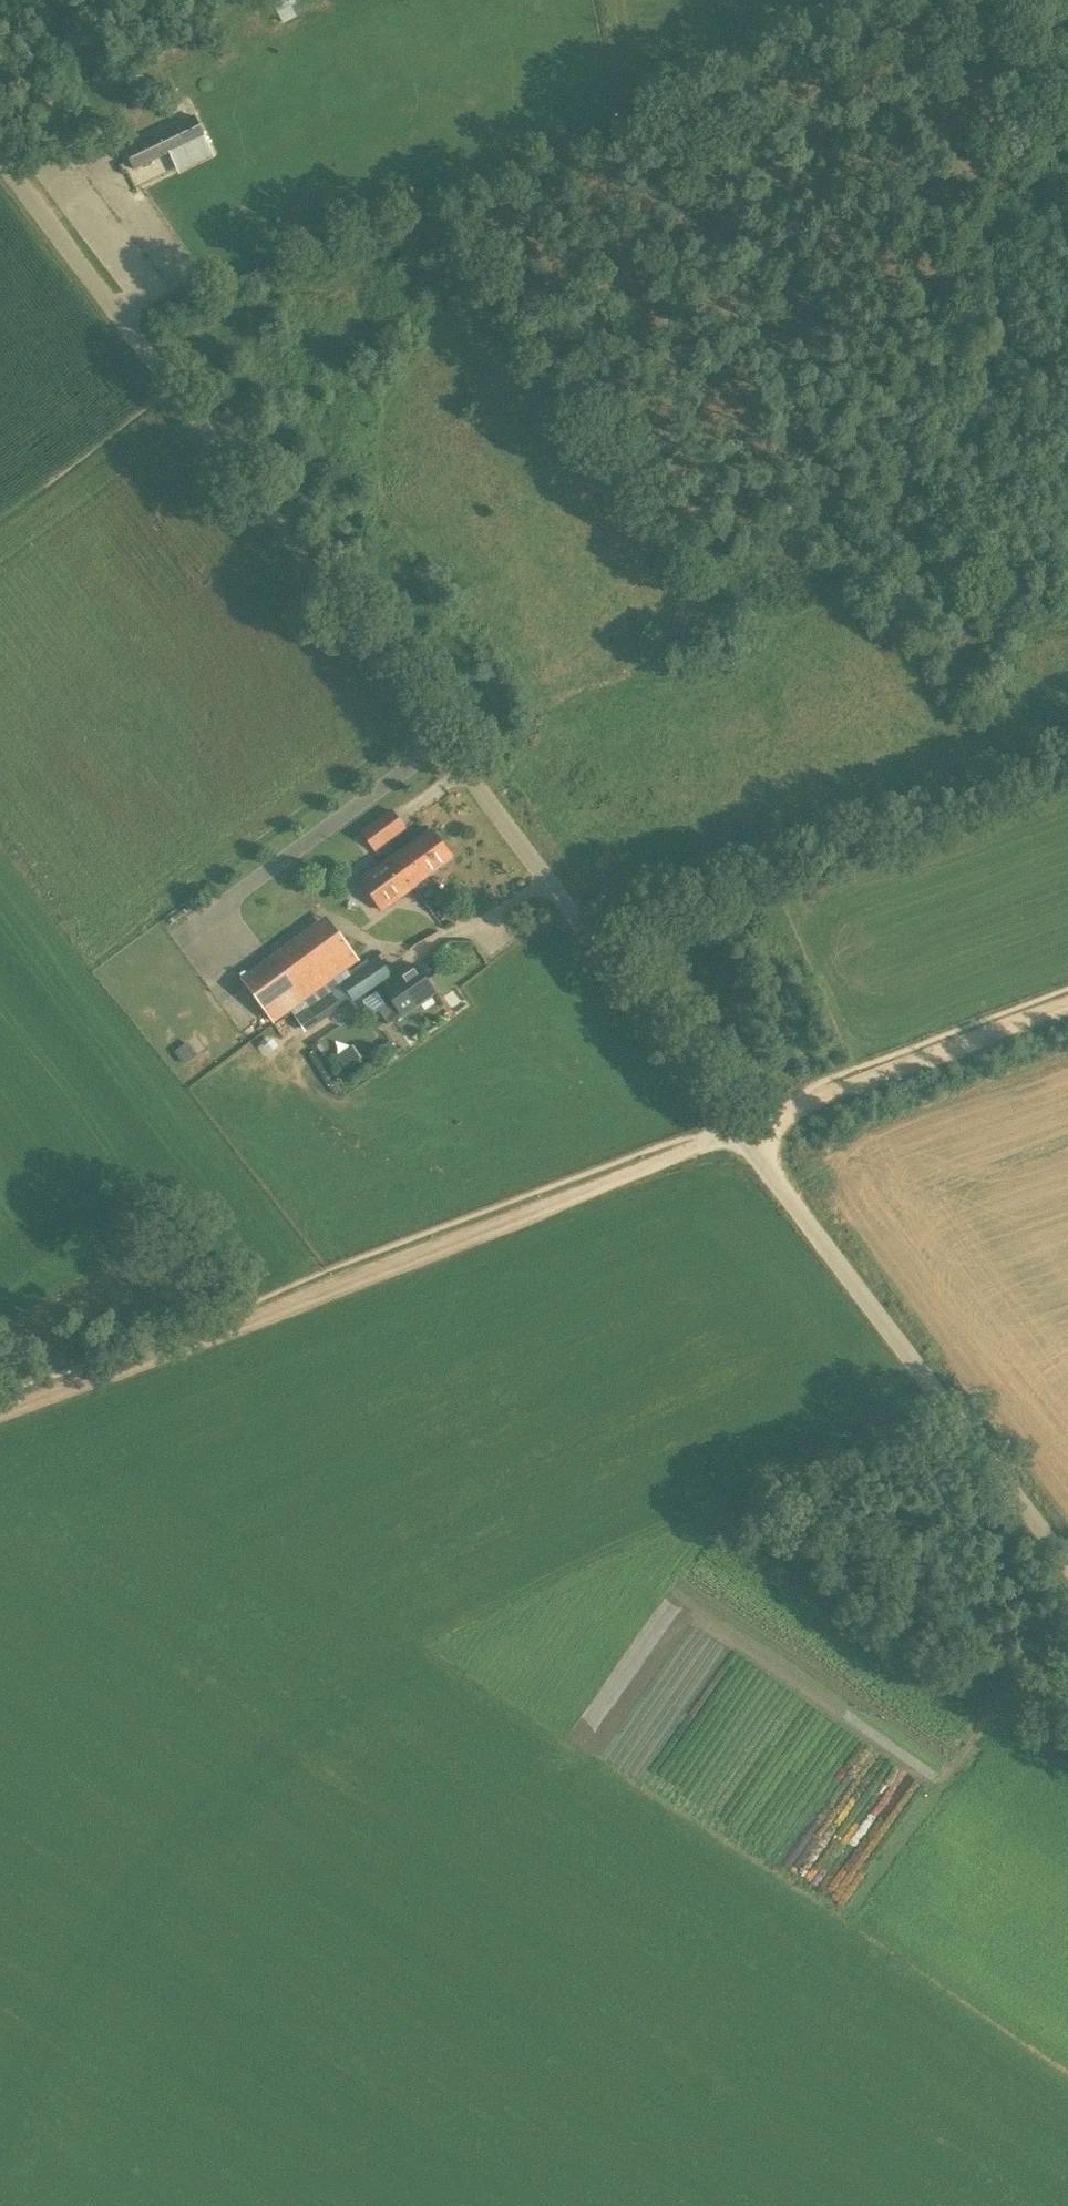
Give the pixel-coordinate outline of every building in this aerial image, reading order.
[(271,1),(282,23),(312,8),(308,0),(273,0),(271,1)] [(126,153),(137,177),(207,144),(195,120),(126,153)] [(406,828),(391,808),(360,831),(375,851),(406,828)] [(393,853),(383,861),(406,893),(415,886),(415,887),(417,886),(416,885),(453,858),(432,828),(394,855),(393,853)] [(406,893),(383,861),(357,879),(381,912),(415,887),(415,886),(406,893)] [(322,933),(299,949),(324,986),(325,985),(347,969),(359,961),(343,938),(331,946),(322,933)] [(279,963),(249,984),(275,1021),(305,999),(279,963)] [(369,963),(353,974),(367,992),(382,981),(369,963)] [(368,997),(389,1026),(435,993),(415,963),(381,986),(382,988),(368,997)] [(347,969),(325,985),(330,991),(321,997),(319,993),(295,1011),(296,1013),(294,1015),(306,1032),(341,1007),(339,1004),(346,1000),(348,1003),(362,993),(364,995),(367,992),(353,974),(352,975),(347,969)] [(356,1044),(340,1055),(350,1068),(366,1057),(356,1044)]
